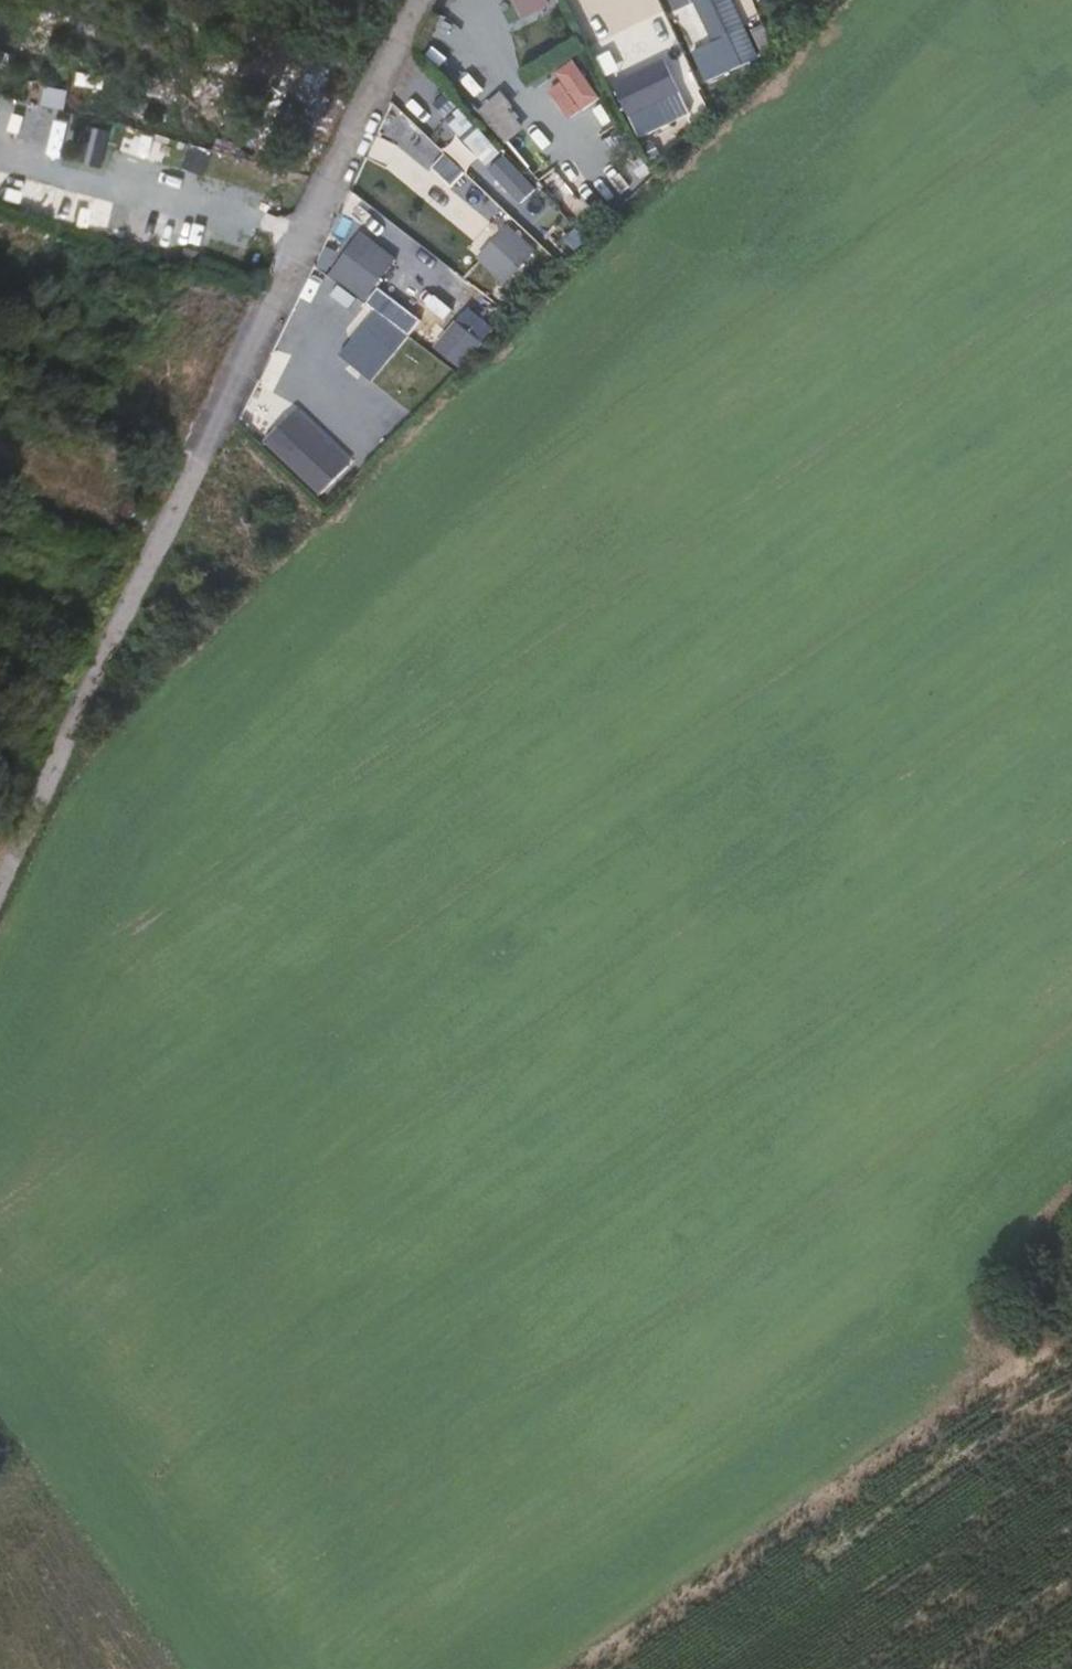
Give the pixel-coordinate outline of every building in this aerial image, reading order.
[(730,0),(707,0),(691,8),(710,48),(694,55),(709,87),(760,63),(730,0)] [(678,96),(663,63),(612,87),(627,119),(678,96)] [(558,175),(501,95),(479,111),(536,190),(558,175)] [(461,223),(430,224),(430,256),(462,256),(461,223)] [(366,303),(398,265),(361,236),(330,274),(366,303)] [(480,265),(471,286),(503,299),(512,278),(480,265)] [(405,345),(363,311),(331,351),(374,385),(405,345)] [(481,346),(455,326),(433,355),(459,374),(481,346)] [(348,466),(291,412),(260,444),(317,498),(348,466)]
